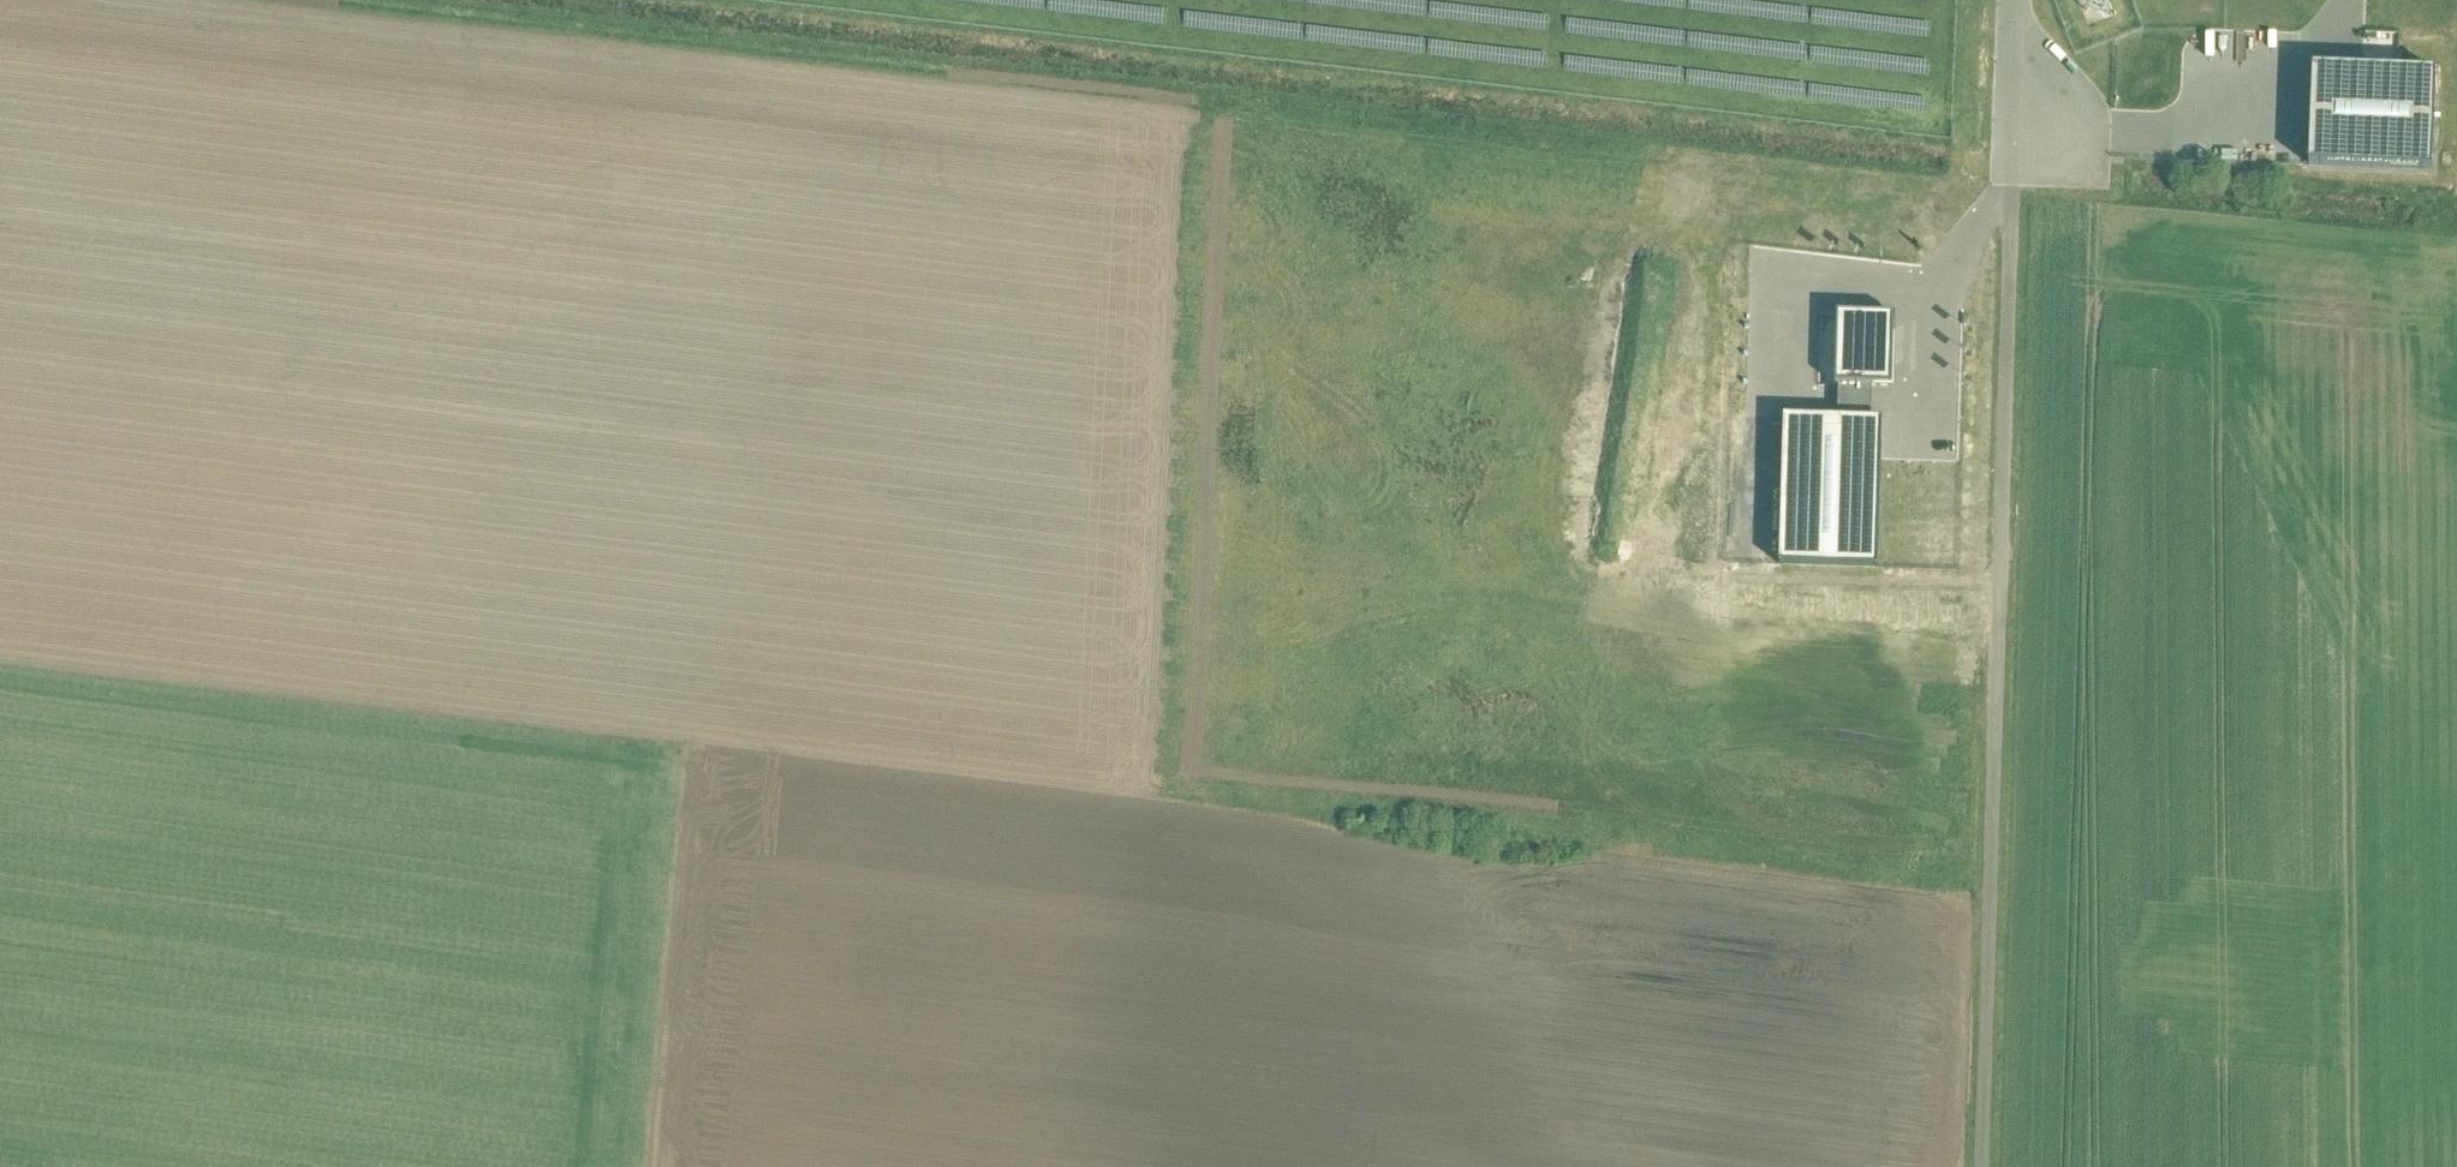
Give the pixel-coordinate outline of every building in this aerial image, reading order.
[(2437,85),(2312,81),(2309,180),(2433,185),(2437,85)] [(1836,320),(1836,389),(1893,389),(1893,320),(1836,320)] [(1781,424),(1781,569),(1879,569),(1879,424),(1781,424)]
